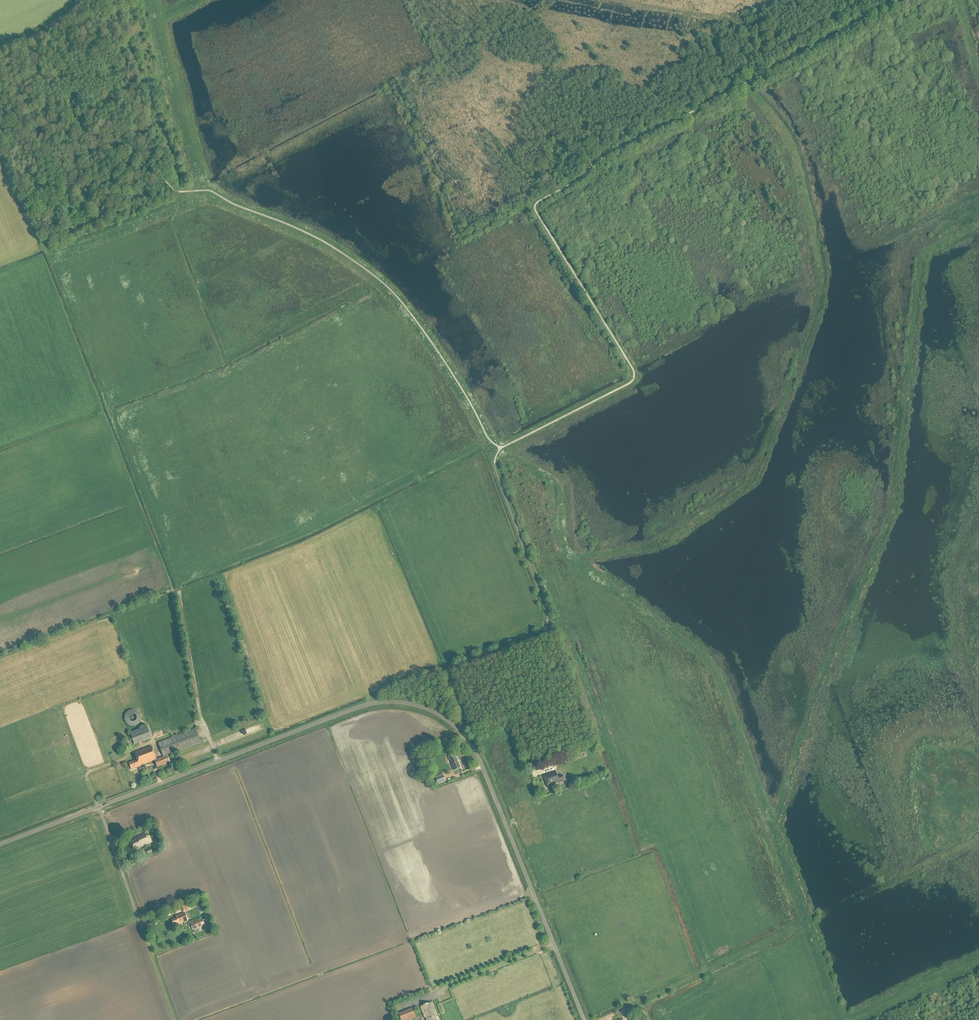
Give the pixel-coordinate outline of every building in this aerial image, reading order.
[(128,711),(125,714),(125,718),(126,723),(129,726),(133,727),(138,725),(141,722),(141,718),(140,714),(137,711),(133,710),(128,711)] [(146,727),(129,733),(134,745),(151,738),(146,727)] [(174,753),(181,750),(200,743),(195,729),(169,739),(174,753)] [(174,753),(169,739),(158,743),(163,757),(156,760),(151,747),(134,753),(136,760),(128,763),(131,770),(139,767),(139,766),(154,761),(157,768),(170,763),(167,756),(174,753)] [(448,757),(454,771),(460,768),(456,757),(455,758),(454,756),(453,756),(452,754),(449,755),(449,757),(448,757)] [(566,757),(568,763),(578,760),(576,754),(566,757)] [(543,776),(547,787),(559,783),(560,783),(565,781),(563,775),(558,777),(556,772),(543,776)] [(438,785),(446,781),(443,776),(436,779),(438,785)] [(130,842),(133,849),(137,847),(138,848),(152,842),(149,836),(146,837),(145,834),(134,839),(135,840),(130,842)] [(181,907),(184,912),(190,910),(188,904),(181,907)] [(174,924),(175,926),(178,925),(187,921),(184,913),(176,916),(176,918),(172,920),(173,924),(174,924)] [(199,920),(190,924),(193,930),(202,926),(199,920)] [(426,1019),(438,1019),(437,1017),(437,1015),(432,1002),(421,1007),(426,1019)] [(398,1014),(401,1019),(409,1019),(416,1017),(412,1008),(398,1014)]
